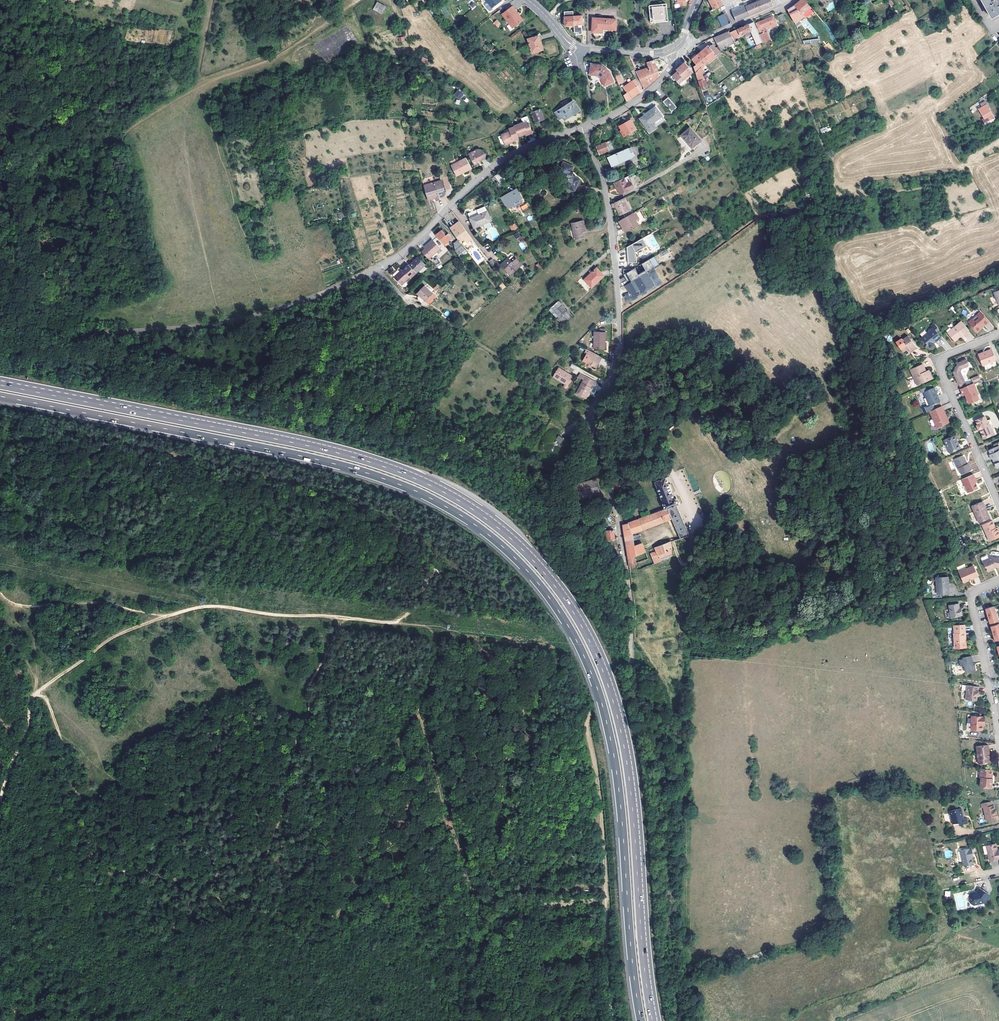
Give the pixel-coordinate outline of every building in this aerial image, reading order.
[(501,2),(499,0),(484,0),(487,3),(491,9),(501,2)] [(714,9),(720,6),(723,5),(723,4),(721,0),(710,0),(714,9)] [(733,11),(746,5),(745,2),(744,1),(743,0),(738,0),(741,4),(726,11),(723,5),(720,6),(724,14),(722,15),(726,25),(737,21),(733,11)] [(744,1),(745,2),(746,5),(733,11),(737,21),(750,15),(773,5),(772,3),(771,0),(747,0),(744,1)] [(801,13),(807,20),(810,18),(806,13),(812,8),(805,0),(801,0),(795,6),(801,13)] [(992,17),(993,17),(995,20),(998,18),(998,0),(982,0),(992,17)] [(469,4),(472,9),(477,6),(473,1),(469,4)] [(382,13),(386,7),(378,2),(374,9),(382,13)] [(491,9),(487,3),(484,5),(484,7),(487,12),(489,12),(492,10),(491,9)] [(667,3),(655,4),(651,5),(651,6),(650,6),(651,15),(651,18),(652,21),(653,22),(669,20),(669,19),(669,18),(656,19),(655,15),(654,7),(655,7),(668,5),(668,4),(667,4),(667,3)] [(514,26),(521,19),(516,13),(517,12),(511,5),(501,14),(506,20),(507,18),(514,26)] [(668,5),(655,7),(654,7),(655,15),(656,19),(669,18),(668,5)] [(792,18),(801,13),(795,6),(788,10),(792,18)] [(566,26),(575,26),(574,16),(574,11),(565,11),(566,26)] [(718,17),(722,26),(723,26),(726,25),(722,15),(718,17)] [(574,16),(575,26),(575,33),(579,32),(579,35),(583,34),(582,26),(584,26),(583,21),(583,18),(583,16),(574,16)] [(774,16),(769,18),(766,20),(757,24),(761,32),(763,31),(764,33),(767,32),(778,26),(774,16)] [(617,19),(594,18),(593,31),(600,32),(600,33),(601,33),(601,29),(617,30),(617,19)] [(757,28),(754,22),(730,33),(732,37),(737,35),(738,36),(757,28)] [(730,33),(730,32),(715,38),(722,50),(734,43),(735,43),(732,37),(730,33)] [(760,35),(763,43),(771,39),(767,32),(764,33),(760,35)] [(544,50),(541,35),(530,38),(533,52),(544,50)] [(827,52),(833,48),(829,42),(823,46),(827,52)] [(709,46),(698,55),(705,64),(706,65),(721,53),(714,45),(710,47),(709,46)] [(703,74),(709,69),(706,65),(705,64),(698,55),(693,59),(692,59),(696,63),(694,65),(697,76),(699,82),(701,88),(708,86),(706,80),(703,74)] [(636,72),(645,88),(660,76),(655,61),(655,59),(653,60),(654,60),(651,61),(650,59),(647,60),(648,63),(650,67),(636,72)] [(683,77),(684,79),(693,71),(686,62),(673,72),(680,80),(683,77)] [(591,74),(599,75),(598,77),(600,78),(602,77),(605,84),(614,81),(610,70),(603,65),(592,64),(591,74)] [(680,80),(673,72),(672,75),(677,81),(678,81),(680,80)] [(624,95),(627,101),(643,90),(637,79),(624,88),(627,93),(624,95)] [(662,100),(669,108),(674,103),(667,96),(662,100)] [(579,111),(573,101),(555,113),(559,119),(563,117),(565,120),(579,111)] [(655,108),(640,118),(648,130),(654,125),(653,123),(662,117),(661,116),(655,108)] [(985,119),(991,115),(993,115),(989,108),(985,110),(984,111),(981,113),(985,119)] [(536,122),(542,119),(538,109),(532,112),(536,122)] [(631,120),(619,127),(625,137),(637,129),(631,120)] [(518,136),(527,133),(532,131),(528,122),(524,124),(523,122),(514,126),(518,136)] [(510,131),(506,133),(501,135),(505,145),(510,143),(510,142),(519,138),(518,136),(514,126),(509,129),(510,131)] [(691,128),(682,136),(689,144),(699,138),(691,128)] [(699,138),(689,144),(693,148),(701,140),(699,138)] [(610,140),(596,147),(600,155),(613,149),(612,147),(613,146),(610,140)] [(486,156),(486,152),(483,154),(481,149),(477,148),(475,149),(473,149),(474,150),(468,153),(475,164),(481,161),(480,160),(486,156)] [(628,149),(608,159),(612,166),(632,157),(628,149)] [(463,170),(464,172),(472,168),(467,158),(452,164),(456,174),(463,170)] [(573,167),(565,163),(561,172),(564,174),(564,175),(566,179),(567,180),(565,185),(577,190),(581,178),(576,176),(577,175),(576,175),(576,173),(575,172),(575,171),(574,171),(574,169),(573,169),(573,167)] [(499,173),(495,175),(499,183),(503,181),(499,173)] [(625,178),(615,182),(617,187),(618,187),(619,189),(621,193),(630,189),(625,178)] [(441,179),(424,184),(428,197),(435,195),(436,198),(436,200),(440,199),(440,197),(445,196),(441,179)] [(517,190),(504,199),(507,203),(510,201),(512,204),(522,198),(517,190)] [(621,215),(631,210),(627,202),(625,197),(614,203),(613,204),(613,209),(616,207),(617,209),(618,209),(621,215)] [(477,211),(485,207),(482,199),(473,203),(477,211)] [(477,211),(468,215),(474,229),(491,222),(485,207),(477,211)] [(625,233),(638,225),(635,221),(638,219),(634,213),(620,221),(624,228),(622,229),(625,233)] [(598,217),(593,223),(596,226),(601,221),(598,217)] [(579,235),(580,239),(584,237),(584,232),(587,231),(586,229),(584,220),(573,224),(576,236),(579,235)] [(472,239),(461,223),(455,227),(454,225),(450,228),(460,242),(464,239),(467,243),(472,239)] [(512,231),(518,228),(514,223),(509,226),(512,231)] [(446,236),(442,231),(436,236),(444,245),(452,238),(448,234),(447,235),(446,236)] [(642,239),(628,247),(630,251),(627,252),(628,263),(636,263),(636,253),(636,252),(641,249),(642,249),(647,246),(645,243),(644,243),(642,239)] [(425,250),(422,252),(429,260),(430,259),(441,250),(434,241),(429,245),(430,246),(428,247),(428,246),(424,249),(425,250)] [(454,244),(455,252),(458,256),(465,250),(458,241),(454,244)] [(646,274),(659,266),(654,257),(641,265),(645,271),(638,275),(634,269),(631,271),(623,276),(627,282),(630,280),(631,283),(646,274)] [(522,266),(515,258),(511,261),(509,259),(501,265),(510,275),(522,266)] [(413,263),(410,266),(416,272),(417,273),(425,266),(419,259),(413,264),(413,263)] [(388,271),(391,275),(400,267),(396,263),(388,271)] [(409,265),(402,273),(400,274),(399,273),(397,274),(393,278),(401,286),(416,272),(410,266),(409,265)] [(592,288),(603,276),(596,268),(584,280),(592,288)] [(656,272),(650,274),(655,286),(661,284),(656,272)] [(631,283),(625,286),(630,295),(638,290),(639,293),(651,286),(652,283),(646,274),(631,283)] [(425,286),(418,293),(420,295),(426,301),(433,294),(425,286)] [(433,294),(426,301),(429,304),(436,297),(433,294)] [(567,311),(558,301),(554,305),(563,315),(567,311)] [(970,323),(977,331),(984,326),(985,327),(990,322),(982,312),(970,323)] [(970,330),(962,321),(948,333),(955,341),(957,339),(959,339),(960,336),(962,335),(963,336),(970,330)] [(939,329),(936,325),(933,328),(923,338),(931,347),(935,343),(934,342),(935,341),(936,342),(942,337),(936,332),(939,329)] [(602,332),(595,332),(594,349),(604,349),(604,341),(606,341),(606,332),(602,332)] [(902,339),(897,342),(899,345),(898,345),(901,349),(902,349),(904,351),(909,349),(911,352),(917,348),(909,336),(903,340),(902,339)] [(979,356),(983,366),(996,361),(991,349),(986,351),(987,353),(979,356)] [(588,353),(588,355),(584,362),(595,368),(599,362),(602,358),(587,350),(586,352),(588,353)] [(955,371),(953,372),(958,384),(964,382),(962,376),(960,371),(961,369),(966,368),(967,367),(969,365),(966,359),(956,364),(957,367),(955,371)] [(998,365),(996,361),(983,366),(985,370),(998,365)] [(928,374),(927,371),(923,364),(915,367),(921,380),(925,379),(927,381),(933,379),(931,373),(928,374)] [(574,377),(560,368),(554,378),(565,384),(563,387),(566,389),(574,377)] [(584,381),(577,395),(585,399),(594,382),(580,375),(578,378),(584,381)] [(974,383),(961,389),(964,395),(965,395),(968,401),(971,402),(979,399),(977,395),(979,394),(974,383)] [(940,401),(937,392),(935,393),(933,388),(928,391),(930,395),(928,396),(932,405),(940,401)] [(941,407),(930,412),(937,427),(948,423),(944,416),(946,415),(944,411),(943,411),(941,407)] [(989,425),(987,421),(985,416),(976,420),(978,425),(977,425),(979,430),(980,429),(984,438),(994,434),(990,425),(989,425)] [(991,419),(987,421),(989,425),(990,425),(994,434),(995,435),(997,434),(991,419)] [(955,435),(943,440),(949,454),(961,449),(955,435)] [(989,450),(990,454),(989,455),(991,459),(994,459),(996,463),(995,464),(996,467),(998,468),(998,446),(989,450)] [(968,463),(967,463),(966,464),(963,456),(954,460),(957,468),(958,468),(961,474),(971,469),(968,463)] [(973,474),(961,479),(968,494),(978,489),(975,483),(974,479),(975,479),(973,474)] [(681,538),(689,535),(677,505),(679,504),(676,498),(674,499),(672,494),(674,493),(670,484),(668,485),(666,478),(656,483),(664,504),(663,504),(665,509),(624,525),(629,561),(630,569),(631,573),(639,570),(636,564),(637,563),(635,557),(646,552),(642,543),(635,546),(634,540),(633,536),(633,534),(672,518),(681,538)] [(595,480),(573,488),(578,502),(600,494),(595,480)] [(982,502),(972,506),(979,522),(988,518),(986,511),(987,511),(982,502)] [(998,534),(998,533),(997,528),(996,528),(992,520),(982,524),(986,533),(987,532),(990,538),(998,534)] [(608,541),(615,540),(614,530),(607,531),(608,541)] [(673,556),(671,542),(656,548),(657,552),(651,555),(655,563),(673,556)] [(984,563),(986,568),(988,569),(989,572),(994,570),(997,568),(998,568),(998,553),(994,552),(992,554),(990,556),(990,558),(988,559),(988,561),(984,563)] [(974,566),(959,573),(964,584),(979,577),(974,566)] [(936,579),(937,595),(950,594),(949,589),(949,585),(949,578),(948,578),(948,575),(944,575),(944,578),(936,579)] [(959,604),(950,606),(952,618),(963,617),(962,611),(960,611),(959,604)] [(994,607),(985,610),(989,624),(990,624),(996,622),(998,622),(994,607)] [(964,634),(966,634),(965,625),(954,626),(955,635),(954,634),(955,644),(965,643),(964,634)] [(990,628),(994,642),(998,641),(998,625),(997,626),(991,628),(990,628)] [(975,668),(975,665),(974,665),(972,657),(963,659),(963,660),(960,661),(962,668),(965,667),(966,673),(976,671),(975,668)] [(979,687),(967,686),(966,691),(968,691),(967,700),(977,701),(978,696),(979,696),(979,692),(978,692),(979,687)] [(985,717),(973,717),(972,730),(983,730),(983,725),(983,722),(985,722),(985,717)] [(989,745),(977,747),(979,765),(992,763),(991,758),(990,757),(989,754),(990,753),(989,745)] [(991,779),(992,770),(980,769),(979,778),(981,778),(980,787),(991,789),(993,779),(992,779),(991,779)] [(991,802),(981,804),(982,808),(983,807),(987,821),(998,818),(997,813),(996,814),(996,811),(995,810),(994,810),(993,805),(991,805),(991,802)] [(960,809),(949,812),(952,824),(958,823),(958,825),(966,823),(965,818),(963,819),(960,809)] [(986,846),(989,861),(998,859),(998,853),(998,854),(997,850),(995,844),(986,846)] [(971,858),(971,855),(972,855),(971,849),(959,851),(963,866),(973,864),(971,858)] [(974,894),(973,892),(970,893),(968,896),(970,903),(973,905),(984,903),(989,895),(979,888),(976,891),(975,893),(974,894)]
